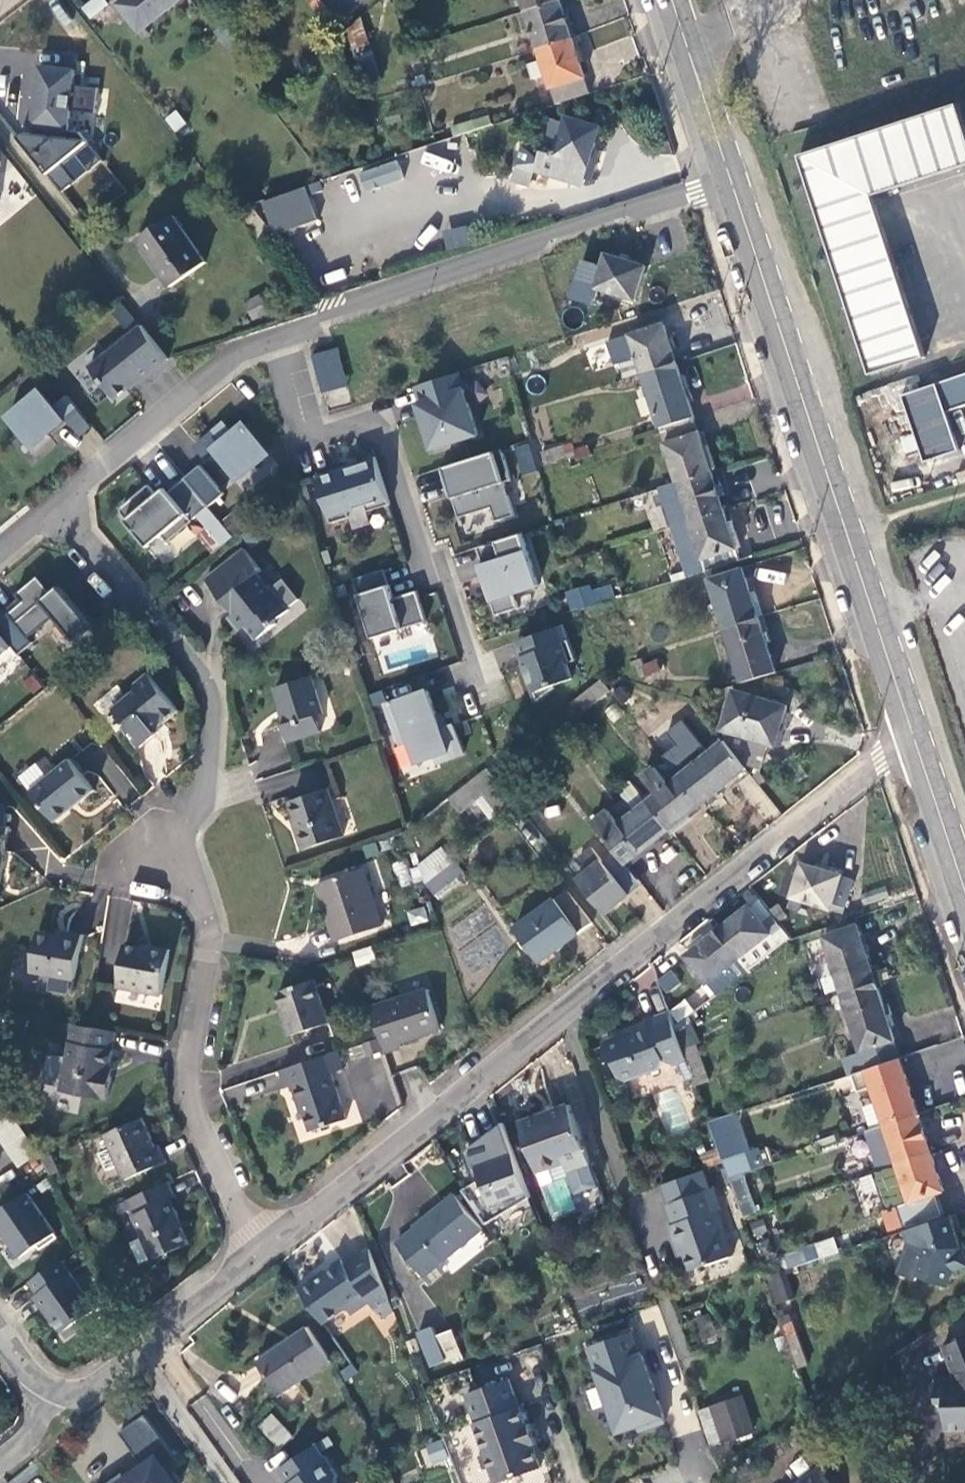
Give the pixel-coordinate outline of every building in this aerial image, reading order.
[(80,7),(89,19),(107,5),(104,0),(89,0),(80,7)] [(135,25),(167,0),(116,0),(135,25)] [(317,9),(328,5),(325,0),(311,0),(317,9)] [(557,0),(541,0),(522,6),(535,44),(568,34),(557,0)] [(363,21),(344,24),(349,54),(368,51),(363,21)] [(543,72),(551,99),(584,89),(568,34),(535,44),(539,59),(527,63),(531,75),(543,72)] [(36,59),(32,98),(30,112),(64,115),(69,63),(36,59)] [(803,154),(873,379),(932,358),(882,200),(964,175),(964,108),(964,105),(803,154)] [(449,122),(452,131),(491,119),(487,110),(449,122)] [(600,120),(567,110),(565,118),(556,149),(533,143),(521,139),(515,160),(535,165),(583,179),(585,171),(592,173),(600,143),(594,141),(600,120)] [(542,111),(533,143),(556,149),(565,118),(542,111)] [(364,190),(403,178),(396,159),(358,172),(364,190)] [(87,192),(105,208),(124,187),(107,171),(87,192)] [(271,234),(316,221),(306,186),(260,199),(271,234)] [(199,255),(167,208),(133,232),(165,279),(199,255)] [(593,246),(588,264),(596,266),(601,248),(593,246)] [(596,266),(588,264),(580,289),(597,295),(601,284),(631,292),(641,259),(601,248),(596,266)] [(252,319),(266,311),(258,294),(243,302),(252,319)] [(118,301),(108,309),(124,328),(134,319),(118,301)] [(165,351),(138,317),(86,358),(112,391),(135,372),(137,374),(165,351)] [(661,317),(626,328),(639,367),(673,357),(661,317)] [(335,342),(310,348),(320,385),(345,379),(335,342)] [(639,367),(657,421),(691,411),(673,357),(639,367)] [(455,366),(413,379),(422,411),(419,412),(428,442),(474,427),(455,366)] [(901,390),(923,460),(958,448),(945,409),(964,403),(964,369),(901,390)] [(38,381),(6,408),(31,438),(63,412),(62,410),(75,399),(65,387),(52,398),(38,381)] [(91,418),(75,399),(62,410),(63,412),(77,429),(91,418)] [(657,421),(674,475),(708,464),(691,411),(657,421)] [(267,445),(242,415),(231,424),(221,412),(210,421),(220,433),(211,441),(237,471),(267,445)] [(220,433),(210,421),(195,434),(205,446),(211,441),(220,433)] [(572,441),(573,447),(586,443),(584,437),(572,441)] [(487,499),(491,513),(510,507),(500,475),(506,473),(497,442),(436,461),(442,480),(439,481),(439,482),(450,479),(452,484),(447,486),(455,509),(487,499)] [(512,445),(518,474),(536,471),(530,442),(512,445)] [(372,448),(313,467),(328,514),(346,508),(345,502),(362,497),(364,503),(386,496),(372,448)] [(674,475),(686,512),(720,502),(708,464),(674,475)] [(124,510),(123,511),(145,538),(159,526),(165,533),(190,512),(206,498),(182,469),(165,483),(168,487),(160,494),(154,486),(146,476),(121,497),(120,497),(120,498),(119,498),(119,499),(119,501),(119,502),(118,503),(119,503),(120,505),(124,510)] [(165,483),(162,480),(154,486),(160,494),(168,487),(165,483)] [(634,487),(619,491),(621,495),(626,495),(629,499),(638,496),(634,487)] [(674,516),(691,569),(703,565),(699,551),(732,541),(720,502),(686,512),(674,516)] [(464,535),(494,525),(488,507),(458,517),(464,535)] [(258,510),(241,524),(250,536),(267,521),(258,510)] [(517,525),(473,539),(478,557),(475,557),(490,606),(513,599),(508,585),(533,577),(517,525)] [(240,538),(202,569),(241,616),(242,615),(252,628),(271,613),(270,609),(283,598),(266,577),(265,578),(252,563),(257,559),(240,538)] [(389,588),(380,560),(350,569),(368,628),(422,612),(413,581),(389,588)] [(755,613),(739,561),(706,572),(721,623),(755,613)] [(14,583),(17,587),(0,602),(0,623),(10,636),(17,643),(31,631),(27,627),(53,605),(73,630),(91,616),(57,575),(50,581),(37,565),(14,583)] [(585,580),(576,583),(581,602),(590,599),(585,580)] [(738,676),(772,665),(767,649),(755,613),(721,623),(733,659),(738,676)] [(512,633),(533,690),(550,676),(566,669),(562,653),(570,650),(558,615),(512,633)] [(10,636),(0,623),(0,644),(10,636)] [(308,662),(274,674),(280,693),(278,694),(284,711),(281,712),(286,727),(318,716),(314,702),(321,700),(308,662)] [(175,702),(145,665),(133,674),(132,682),(111,697),(123,713),(117,718),(134,738),(153,723),(152,720),(175,702)] [(590,665),(560,688),(566,695),(595,671),(590,665)] [(568,698),(598,675),(595,671),(566,695),(568,698)] [(423,681),(382,695),(396,734),(406,731),(414,753),(432,747),(433,753),(459,745),(448,716),(437,720),(423,681)] [(600,682),(574,698),(581,710),(607,693),(600,682)] [(728,685),(716,724),(748,734),(740,760),(754,764),(761,738),(769,740),(781,701),(728,685)] [(695,797),(741,763),(719,736),(674,771),(695,797)] [(67,746),(29,777),(53,807),(92,777),(67,746)] [(674,771),(644,794),(665,820),(695,797),(674,771)] [(749,774),(737,784),(767,819),(778,810),(749,774)] [(325,776),(288,789),(296,816),(293,817),(299,837),(340,824),(325,776)] [(634,780),(589,815),(611,843),(620,855),(665,820),(644,794),(634,780)] [(584,862),(573,871),(601,906),(617,894),(610,885),(618,880),(597,853),(587,841),(575,850),(584,862)] [(437,842),(416,859),(421,876),(447,855),(437,842)] [(618,880),(610,885),(617,894),(638,877),(632,869),(620,855),(611,843),(605,847),(597,853),(618,880)] [(458,868),(447,855),(421,876),(427,893),(458,868)] [(379,912),(359,856),(315,871),(333,928),(379,912)] [(807,871),(795,868),(788,897),(832,910),(834,902),(849,906),(856,880),(809,867),(807,871)] [(537,957),(589,916),(562,883),(549,894),(548,893),(511,924),(537,957)] [(425,906),(406,910),(410,925),(428,921),(425,906)] [(769,936),(777,946),(790,937),(774,918),(763,926),(749,909),(719,932),(739,959),(769,936)] [(70,967),(79,923),(61,919),(61,924),(34,919),(27,960),(70,967)] [(823,971),(832,998),(844,994),(877,983),(859,927),(826,936),(836,967),(823,971)] [(374,947),(369,932),(348,940),(354,955),(374,947)] [(706,984),(739,959),(719,932),(686,956),(706,984)] [(115,976),(159,984),(166,938),(148,935),(147,939),(122,935),(115,976)] [(324,1010),(310,967),(277,978),(284,1004),(280,1006),(286,1023),(324,1010)] [(659,967),(653,969),(656,976),(662,973),(659,967)] [(664,994),(680,984),(671,969),(655,979),(664,994)] [(423,976),(367,994),(376,1025),(381,1041),(399,1035),(397,1032),(437,1018),(423,976)] [(849,1057),(854,1074),(867,1069),(901,1058),(877,983),(844,994),(862,1052),(849,1057)] [(103,1062),(111,1019),(78,1013),(68,1011),(57,1077),(102,1085),(107,1063),(103,1062)] [(672,1065),(687,1061),(682,1050),(673,1025),(669,1012),(645,1021),(648,1030),(625,1038),(619,1035),(606,1039),(603,1047),(608,1057),(614,1060),(619,1073),(623,1076),(658,1064),(666,1059),(672,1065)] [(339,1055),(334,1039),(276,1058),(282,1075),(288,1074),(293,1088),(297,1087),(307,1117),(342,1107),(327,1060),(339,1055)] [(696,1087),(708,1082),(695,1045),(682,1050),(687,1061),(696,1087)] [(854,1074),(849,1057),(825,1065),(830,1081),(833,1080),(854,1074)] [(873,1087),(886,1126),(919,1114),(901,1058),(867,1069),(873,1087)] [(873,1087),(867,1069),(854,1074),(833,1080),(838,1096),(860,1088),(861,1090),(873,1087)] [(792,1088),(781,1094),(783,1097),(794,1093),(792,1088)] [(785,1101),(796,1096),(794,1093),(783,1097),(785,1101)] [(0,1101),(0,1134),(13,1152),(28,1141),(0,1101)] [(122,1168),(162,1151),(155,1133),(151,1135),(138,1107),(102,1124),(122,1168)] [(525,1124),(542,1173),(568,1164),(570,1170),(591,1163),(572,1108),(525,1124)] [(930,1150),(919,1114),(886,1126),(898,1162),(930,1150)] [(534,1196),(508,1122),(476,1146),(486,1177),(467,1188),(489,1221),(532,1197),(534,1196)] [(943,1191),(930,1150),(898,1162),(910,1201),(943,1191)] [(764,1167),(758,1152),(724,1163),(728,1176),(730,1180),(764,1167)] [(174,1191),(165,1169),(124,1188),(149,1248),(185,1233),(174,1206),(175,1205),(170,1193),(174,1191)] [(892,1170),(858,1175),(861,1191),(879,1188),(880,1196),(896,1194),(892,1170)] [(20,1180),(0,1196),(0,1223),(17,1246),(34,1234),(37,1238),(54,1226),(20,1180)] [(690,1271),(733,1256),(716,1211),(721,1209),(713,1188),(665,1206),(672,1226),(668,1227),(675,1247),(681,1245),(690,1271)] [(402,1243),(427,1275),(485,1230),(457,1194),(417,1225),(421,1229),(402,1243)] [(881,1211),(885,1231),(900,1228),(896,1208),(881,1211)] [(919,1279),(921,1275),(951,1284),(955,1270),(964,1266),(964,1246),(961,1248),(951,1217),(926,1224),(925,1223),(907,1229),(912,1242),(902,1273),(919,1279)] [(780,1253),(785,1269),(839,1252),(834,1236),(780,1253)] [(315,1277),(304,1283),(327,1321),(347,1307),(351,1308),(354,1312),(371,1300),(377,1308),(391,1298),(372,1247),(350,1263),(346,1258),(327,1270),(329,1273),(321,1277),(315,1277)] [(89,1293),(56,1248),(26,1269),(35,1282),(31,1285),(43,1300),(45,1299),(63,1325),(76,1316),(75,1310),(90,1298),(89,1293)] [(790,1300),(780,1272),(764,1277),(774,1306),(790,1300)] [(130,1300),(141,1292),(130,1279),(120,1288),(130,1300)] [(780,1326),(796,1368),(806,1364),(790,1322),(780,1326)] [(259,1359),(281,1392),(330,1359),(309,1326),(259,1359)] [(452,1331),(424,1342),(433,1366),(462,1355),(452,1331)] [(631,1334),(590,1348),(619,1434),(637,1427),(639,1432),(666,1423),(659,1402),(654,1400),(652,1393),(656,1393),(643,1356),(640,1358),(631,1334)] [(946,1346),(956,1374),(956,1380),(938,1380),(932,1385),(933,1396),(937,1400),(938,1404),(943,1410),(946,1409),(947,1431),(964,1430),(964,1339),(946,1346)] [(470,1395),(479,1423),(477,1424),(497,1482),(504,1482),(542,1470),(534,1448),(537,1446),(530,1426),(527,1427),(511,1381),(470,1395)] [(753,1431),(743,1397),(713,1407),(724,1441),(753,1431)] [(713,1407),(701,1411),(712,1444),(724,1441),(713,1407)] [(269,1410),(256,1422),(277,1445),(291,1433),(269,1410)] [(105,1482),(178,1482),(164,1463),(176,1455),(145,1412),(117,1433),(142,1465),(126,1476),(122,1470),(105,1482)] [(419,1447),(426,1468),(449,1460),(441,1439),(419,1447)] [(278,1469),(287,1482),(336,1482),(334,1480),(337,1473),(315,1442),(278,1469)] [(820,1469),(799,1482),(831,1482),(820,1469)]
